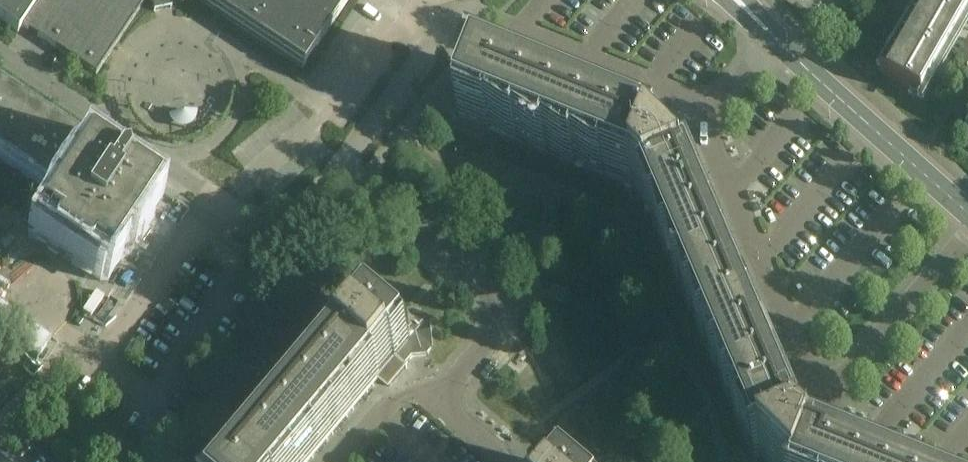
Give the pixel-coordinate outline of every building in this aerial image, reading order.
[(4,22),(3,23),(10,27),(10,28),(18,33),(22,27),(40,0),(0,0),(0,20),(4,22)] [(22,27),(79,64),(95,75),(96,74),(110,53),(113,48),(119,40),(146,0),(40,0),(22,27)] [(152,3),(154,12),(171,8),(170,0),(148,0),(152,3)] [(209,7),(216,12),(222,15),(228,20),(239,27),(302,69),(303,69),(314,53),(341,11),(349,0),(199,0),(209,7)] [(923,97),(922,97),(967,16),(967,0),(926,0),(883,74),(882,74),(881,75),(922,99),(923,97)] [(967,67),(967,66),(967,53),(962,49),(955,60),(967,67)] [(432,125),(482,146),(489,129),(500,133),(603,174),(602,178),(631,189),(632,190),(642,200),(655,229),(658,228),(744,429),(740,430),(754,461),(853,461),(815,447),(810,442),(805,437),(695,180),(682,149),(651,137),(490,72),(478,67),(465,101),(445,93),(436,114),(432,125)] [(953,92),(959,81),(947,74),(941,85),(953,92)] [(62,190),(55,200),(38,226),(35,230),(42,234),(63,248),(76,257),(104,276),(109,269),(131,235),(141,220),(157,197),(129,179),(128,181),(125,179),(121,163),(0,84),(0,149),(62,190)] [(935,96),(947,102),(953,92),(941,85),(935,96)] [(335,241),(348,252),(354,244),(342,233),(335,241)] [(345,332),(236,461),(304,461),(376,376),(379,379),(380,378),(391,388),(408,367),(405,365),(411,357),(426,356),(433,348),(430,319),(422,312),(393,315),(387,323),(367,306),(345,332)] [(588,451),(580,444),(551,447),(544,455),(544,461),(589,461),(588,451)]
